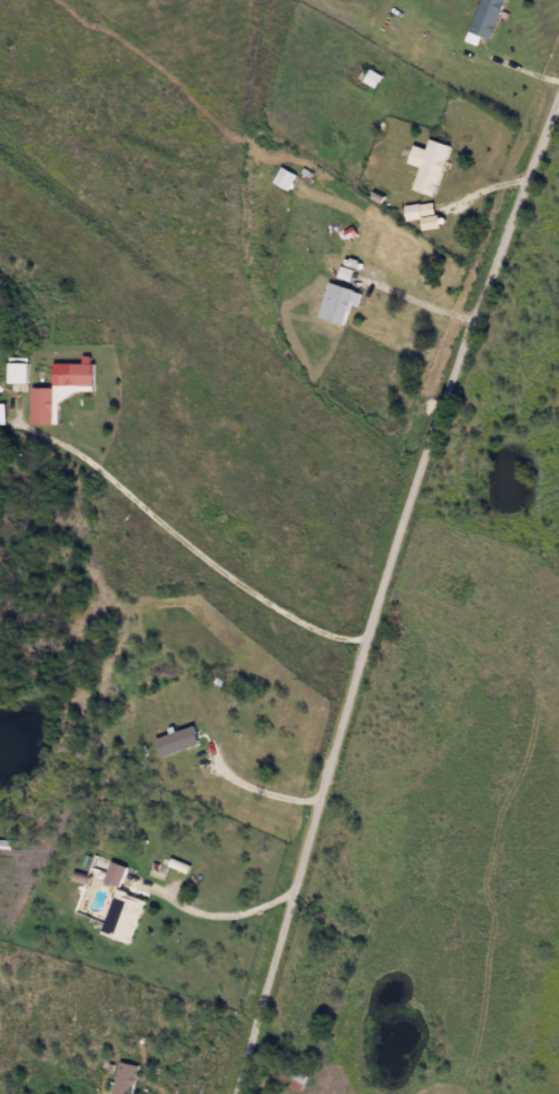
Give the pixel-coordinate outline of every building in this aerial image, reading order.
[(471,33),(481,0),(505,0),(493,40),(471,33)] [(413,147),(426,152),(430,139),(451,145),(437,197),(414,191),(421,166),(409,163),(413,147)] [(290,192),(274,184),(282,168),(297,175),(290,192)] [(352,305),(345,325),(324,319),(334,284),(359,292),(356,302),(360,303),(359,307),(352,305)] [(30,385),(10,385),(10,360),(30,360),(30,385)] [(56,389),(56,424),(32,424),(32,389),(56,389)] [(156,740),(195,726),(202,744),(161,758),(156,740)] [(11,849),(0,849),(0,840),(12,840),(11,849)] [(126,867),(120,886),(105,880),(110,862),(126,867)] [(131,942),(102,934),(117,890),(146,899),(131,942)] [(139,1066),(133,1093),(114,1093),(120,1063),(139,1066)] [(302,1093),(266,1077),(273,1063),(307,1080),(302,1093)]
